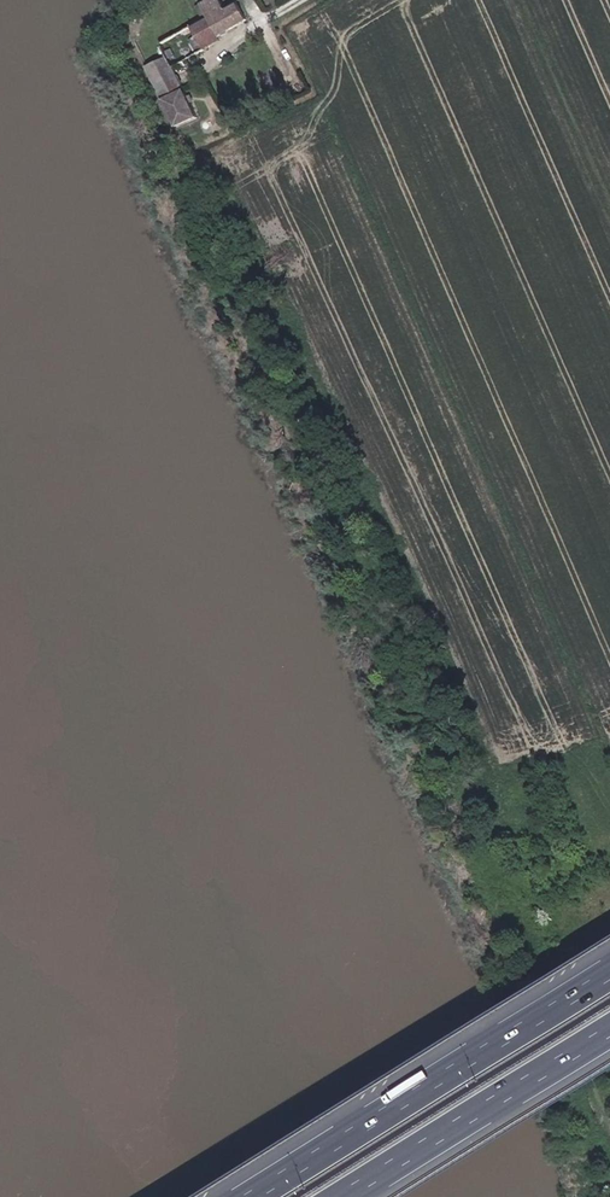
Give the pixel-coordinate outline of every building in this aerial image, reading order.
[(188,0),(167,0),(165,1),(173,19),(193,8),(188,0)] [(196,30),(204,45),(246,21),(238,6),(225,13),(218,0),(209,0),(200,5),(210,21),(196,30)] [(174,69),(153,80),(178,129),(199,117),(174,69)]
